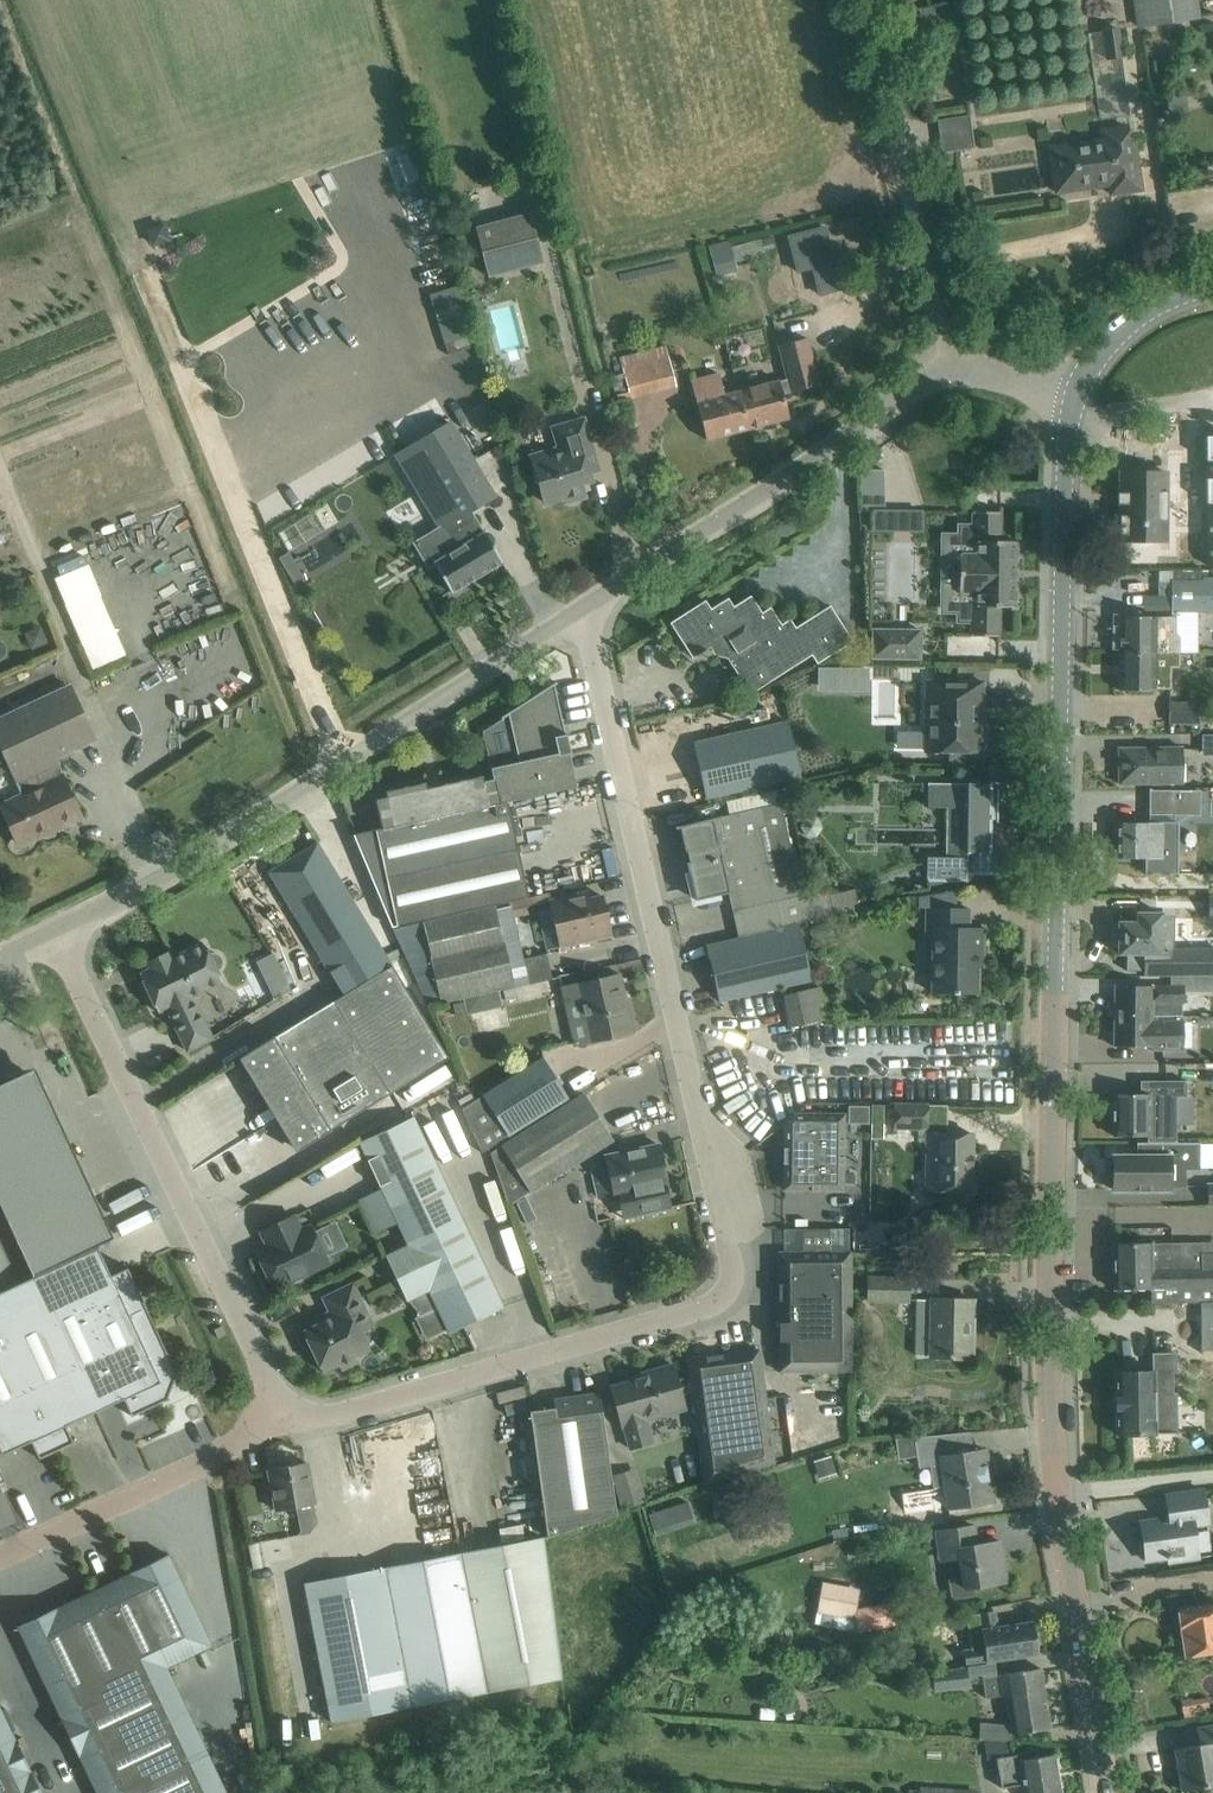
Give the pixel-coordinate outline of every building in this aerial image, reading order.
[(1136,29),(1196,20),(1193,0),(1131,0),(1136,29)] [(1102,30),(1106,60),(1125,57),(1120,27),(1102,30)] [(1102,140),(1050,148),(1056,192),(1097,187),(1097,183),(1109,182),(1110,194),(1141,190),(1135,147),(1130,148),(1127,127),(1101,131),(1102,140)] [(542,260),(530,214),(474,228),(486,275),(542,260)] [(738,257),(766,251),(763,237),(711,248),(717,275),(741,270),(738,257)] [(432,294),(450,351),(479,341),(461,285),(432,294)] [(787,379),(738,392),(748,429),(789,418),(783,394),(819,385),(807,338),(779,345),(787,379)] [(622,368),(629,396),(675,383),(668,356),(622,368)] [(706,440),(748,429),(738,392),(725,396),(719,374),(691,382),(706,440)] [(598,469),(584,417),(551,426),(557,449),(533,455),(545,500),(580,490),(576,475),(598,469)] [(449,421),(395,454),(441,528),(451,522),(465,544),(435,562),(433,563),(452,593),(453,592),(501,563),(503,562),(485,532),(483,533),(470,511),(495,496),(483,476),(449,421)] [(1166,473),(1121,473),(1120,541),(1166,541),(1166,473)] [(861,494),(861,509),(872,510),(885,510),(885,494),(861,494)] [(930,531),(930,507),(886,507),(886,531),(930,531)] [(971,623),(971,636),(999,636),(1000,607),(1016,607),(1016,584),(1018,584),(1018,564),(1016,564),(1017,541),(1001,541),(1001,512),(972,512),(972,525),(958,525),(958,542),(959,542),(959,562),(944,562),(944,585),(959,585),(959,605),(957,605),(957,623),(971,623)] [(288,552),(278,558),(293,583),(304,577),(288,552)] [(1172,610),(1177,610),(1198,611),(1212,611),(1212,577),(1206,577),(1172,577),(1172,580),(1172,596),(1172,610)] [(692,658),(717,643),(750,694),(811,655),(817,664),(853,641),(830,605),(795,627),(790,619),(781,624),(770,607),(762,612),(751,595),(734,606),(728,598),(711,609),(705,600),(670,623),(692,658)] [(1119,616),(1119,653),(1180,654),(1180,637),(1176,633),(1176,617),(1171,617),(1143,616),(1119,616)] [(920,659),(920,630),(873,629),(872,658),(920,659)] [(1119,653),(1119,690),(1143,690),(1153,690),(1153,689),(1171,689),(1171,667),(1180,667),(1180,654),(1119,653)] [(817,668),(816,691),(867,692),(867,669),(817,668)] [(54,757),(94,738),(69,684),(61,687),(58,681),(0,708),(0,764),(6,761),(13,776),(54,757)] [(926,681),(926,751),(982,752),(983,721),(978,721),(978,705),(983,705),(983,682),(926,681)] [(382,828),(354,834),(393,926),(495,904),(528,896),(507,801),(577,786),(554,685),(557,683),(556,682),(501,717),(502,718),(505,717),(508,714),(519,761),(491,768),(493,779),(483,781),(482,775),(443,784),(444,788),(427,792),(425,782),(386,791),(387,797),(376,799),(382,828)] [(1198,703),(1170,703),(1169,725),(1198,726),(1198,703)] [(800,777),(787,721),(694,743),(706,798),(800,777)] [(1183,783),(1183,747),(1118,748),(1119,784),(1183,783)] [(17,843),(80,813),(54,757),(13,776),(21,792),(0,802),(0,806),(17,843)] [(927,856),(926,880),(967,881),(967,873),(996,873),(997,850),(990,850),(991,816),(997,816),(997,793),(991,793),(991,783),(968,783),(967,783),(928,783),(927,807),(947,807),(967,807),(967,857),(945,857),(927,856)] [(1199,816),(1199,792),(1150,791),(1149,815),(1199,816)] [(729,815),(676,827),(676,829),(679,828),(685,851),(687,851),(689,862),(687,862),(693,886),(696,900),(728,893),(739,938),(799,925),(808,922),(834,916),(826,879),(800,885),(799,882),(794,863),(781,803),(780,803),(730,815),(729,815)] [(1121,834),(1117,834),(1116,858),(1148,858),(1148,874),(1174,875),(1175,822),(1148,822),(1148,823),(1122,822),(1121,834)] [(330,973),(379,943),(317,842),(268,872),(330,973)] [(611,935),(602,895),(572,902),(570,895),(549,900),(556,928),(562,927),(565,944),(561,945),(560,942),(559,943),(560,946),(611,935)] [(495,904),(393,926),(394,928),(428,1008),(463,1000),(499,992),(530,985),(514,918),(511,905),(496,908),(495,904)] [(968,927),(968,908),(928,908),(927,940),(934,940),(934,993),(976,994),(977,955),(982,955),(982,927),(968,927)] [(1170,949),(1170,929),(1183,929),(1183,914),(1161,914),(1161,913),(1137,913),(1137,922),(1119,922),(1118,953),(1126,954),(1126,967),(1130,970),(1143,970),(1143,976),(1170,976),(1170,975),(1184,975),(1212,975),(1212,949),(1170,949)] [(739,938),(706,945),(719,1001),(742,996),(811,980),(804,948),(799,925),(739,938)] [(213,952),(209,953),(204,943),(174,957),(170,951),(145,963),(148,969),(139,973),(158,1012),(166,1008),(187,1051),(213,1038),(192,996),(222,981),(217,970),(220,968),(222,964),(222,960),(220,956),(217,953),(213,952)] [(273,955),(257,963),(275,1000),(291,992),(273,955)] [(448,1058),(392,966),(242,1057),(298,1149),(448,1058)] [(597,979),(562,987),(562,988),(564,996),(566,1007),(580,1004),(589,1042),(610,1037),(633,1032),(625,998),(621,999),(616,976),(615,975),(597,979)] [(785,994),(792,1027),(827,1019),(819,986),(785,994)] [(1180,1003),(1183,1003),(1184,987),(1115,986),(1114,1016),(1180,1017),(1180,1003)] [(464,1003),(452,1005),(455,1016),(467,1014),(467,1016),(502,1008),(499,992),(463,1000),(464,1003)] [(1180,1017),(1114,1016),(1114,1046),(1150,1047),(1150,1049),(1183,1049),(1183,1032),(1180,1032),(1180,1017)] [(483,1095),(462,1109),(482,1152),(508,1135),(548,1110),(568,1097),(543,1057),(523,1070),(483,1095)] [(33,1276),(97,1247),(114,1238),(45,1089),(40,1091),(33,1075),(0,1090),(0,1205),(33,1276)] [(1141,1094),(1113,1094),(1113,1136),(1148,1136),(1148,1142),(1177,1142),(1177,1140),(1175,1140),(1175,1095),(1185,1095),(1185,1081),(1140,1081),(1141,1094)] [(490,1152),(509,1205),(613,1140),(584,1094),(490,1152)] [(849,1102),(849,1122),(868,1123),(869,1103),(849,1102)] [(895,1103),(894,1128),(896,1128),(927,1128),(927,1107),(927,1103),(895,1103)] [(871,1105),(870,1138),(882,1139),(883,1105),(871,1105)] [(794,1114),(784,1123),(783,1189),(843,1190),(844,1114),(794,1114)] [(407,1244),(461,1218),(413,1116),(359,1142),(407,1244)] [(927,1136),(934,1136),(934,1187),(927,1187),(926,1190),(971,1191),(972,1134),(927,1133),(927,1136)] [(1136,1144),(1138,1144),(1138,1156),(1113,1156),(1113,1171),(1108,1171),(1108,1187),(1113,1187),(1113,1190),(1170,1190),(1170,1186),(1184,1186),(1184,1168),(1198,1168),(1198,1144),(1200,1144),(1200,1142),(1136,1142),(1136,1144)] [(668,1189),(658,1144),(606,1155),(608,1166),(592,1170),(598,1197),(614,1194),(615,1200),(620,1199),(619,1194),(632,1191),(637,1215),(670,1208),(666,1189),(668,1189)] [(30,1277),(0,1214),(0,1292),(30,1277)] [(300,1233),(292,1217),(263,1231),(271,1247),(258,1253),(274,1287),(291,1279),(292,1281),(307,1274),(306,1272),(327,1262),(323,1254),(329,1251),(320,1233),(315,1235),(311,1228),(300,1233)] [(449,1332),(504,1307),(461,1218),(407,1244),(408,1244),(385,1255),(407,1300),(429,1290),(449,1332)] [(781,1252),(779,1252),(779,1371),(850,1371),(850,1252),(848,1252),(848,1232),(781,1232),(781,1252)] [(1200,1242),(1113,1243),(1114,1289),(1151,1289),(1151,1303),(1200,1302),(1212,1302),(1212,1253),(1200,1253),(1200,1242)] [(30,1277),(0,1292),(0,1450),(2,1454),(31,1441),(39,1458),(73,1442),(66,1425),(123,1398),(131,1416),(165,1400),(169,1399),(167,1396),(175,1376),(178,1375),(176,1371),(175,1371),(143,1300),(139,1302),(135,1292),(138,1291),(127,1267),(110,1275),(97,1247),(33,1276),(30,1277)] [(868,1300),(908,1301),(909,1279),(868,1278),(868,1300)] [(362,1332),(374,1326),(353,1283),(323,1297),(330,1312),(324,1315),(327,1320),(303,1331),(323,1372),(370,1349),(362,1332)] [(973,1302),(973,1300),(917,1299),(916,1355),(931,1355),(931,1356),(971,1357),(972,1336),(966,1336),(967,1301),(973,1302)] [(1200,1302),(1201,1350),(1212,1350),(1212,1302),(1200,1302)] [(705,1483),(774,1462),(759,1349),(688,1359),(705,1483)] [(1185,1431),(1174,1432),(1173,1371),(1176,1371),(1176,1352),(1152,1353),(1152,1371),(1116,1372),(1117,1435),(1185,1432),(1185,1431)] [(649,1375),(610,1386),(622,1427),(623,1426),(630,1448),(653,1442),(646,1420),(685,1409),(672,1364),(648,1371),(649,1375)] [(554,1407),(529,1411),(546,1537),(616,1514),(600,1394),(553,1400),(554,1407)] [(914,1437),(900,1438),(902,1453),(909,1452),(916,1451),(917,1456),(919,1467),(930,1466),(934,1487),(900,1492),(904,1514),(948,1507),(948,1508),(970,1504),(993,1501),(988,1464),(985,1450),(974,1451),(972,1452),(953,1455),(950,1433),(914,1437)] [(15,1488),(0,1456),(0,1494),(15,1488)] [(830,1457),(815,1461),(818,1473),(834,1469),(830,1457)] [(276,1511),(296,1507),(301,1531),(299,1535),(310,1533),(317,1523),(306,1462),(269,1469),(276,1511)] [(1142,1537),(1138,1540),(1140,1554),(1145,1557),(1146,1560),(1168,1557),(1169,1562),(1198,1557),(1193,1525),(1208,1523),(1206,1510),(1203,1490),(1166,1495),(1168,1512),(1169,1521),(1162,1522),(1158,1519),(1140,1522),(1142,1537)] [(649,1512),(655,1534),(695,1523),(688,1501),(649,1512)] [(976,1544),(973,1525),(937,1531),(941,1560),(960,1557),(963,1576),(948,1579),(951,1599),(975,1595),(974,1587),(1006,1582),(999,1541),(976,1544)] [(460,1552),(487,1692),(569,1677),(542,1537),(460,1552)] [(460,1552),(304,1583),(331,1722),(487,1692),(460,1552)] [(168,1554),(17,1626),(97,1792),(227,1792),(167,1667),(212,1646),(168,1554)] [(815,1611),(854,1618),(859,1589),(820,1582),(815,1611)] [(861,1626),(899,1623),(897,1603),(860,1606),(861,1626)] [(1178,1608),(1185,1655),(1212,1651),(1212,1603),(1178,1608)] [(1033,1621),(996,1627),(994,1611),(966,1615),(970,1647),(969,1647),(972,1664),(1038,1654),(1033,1621)] [(969,1687),(967,1667),(914,1673),(917,1692),(934,1690),(934,1691),(969,1687)] [(1017,1672),(982,1677),(985,1698),(1001,1696),(1006,1695),(1007,1704),(1011,1724),(1012,1734),(1026,1732),(1050,1728),(1040,1668),(1017,1672)] [(1208,1696),(1182,1701),(1185,1718),(1196,1716),(1195,1710),(1210,1707),(1208,1696)] [(16,1740),(15,1741),(0,1708),(0,1792),(41,1792),(16,1740)] [(1182,1790),(1212,1785),(1212,1725),(1196,1728),(1199,1744),(1175,1748),(1182,1790)] [(998,1757),(1003,1787),(1024,1784),(1025,1792),(1060,1792),(1054,1754),(1020,1759),(1019,1754),(998,1757)]
